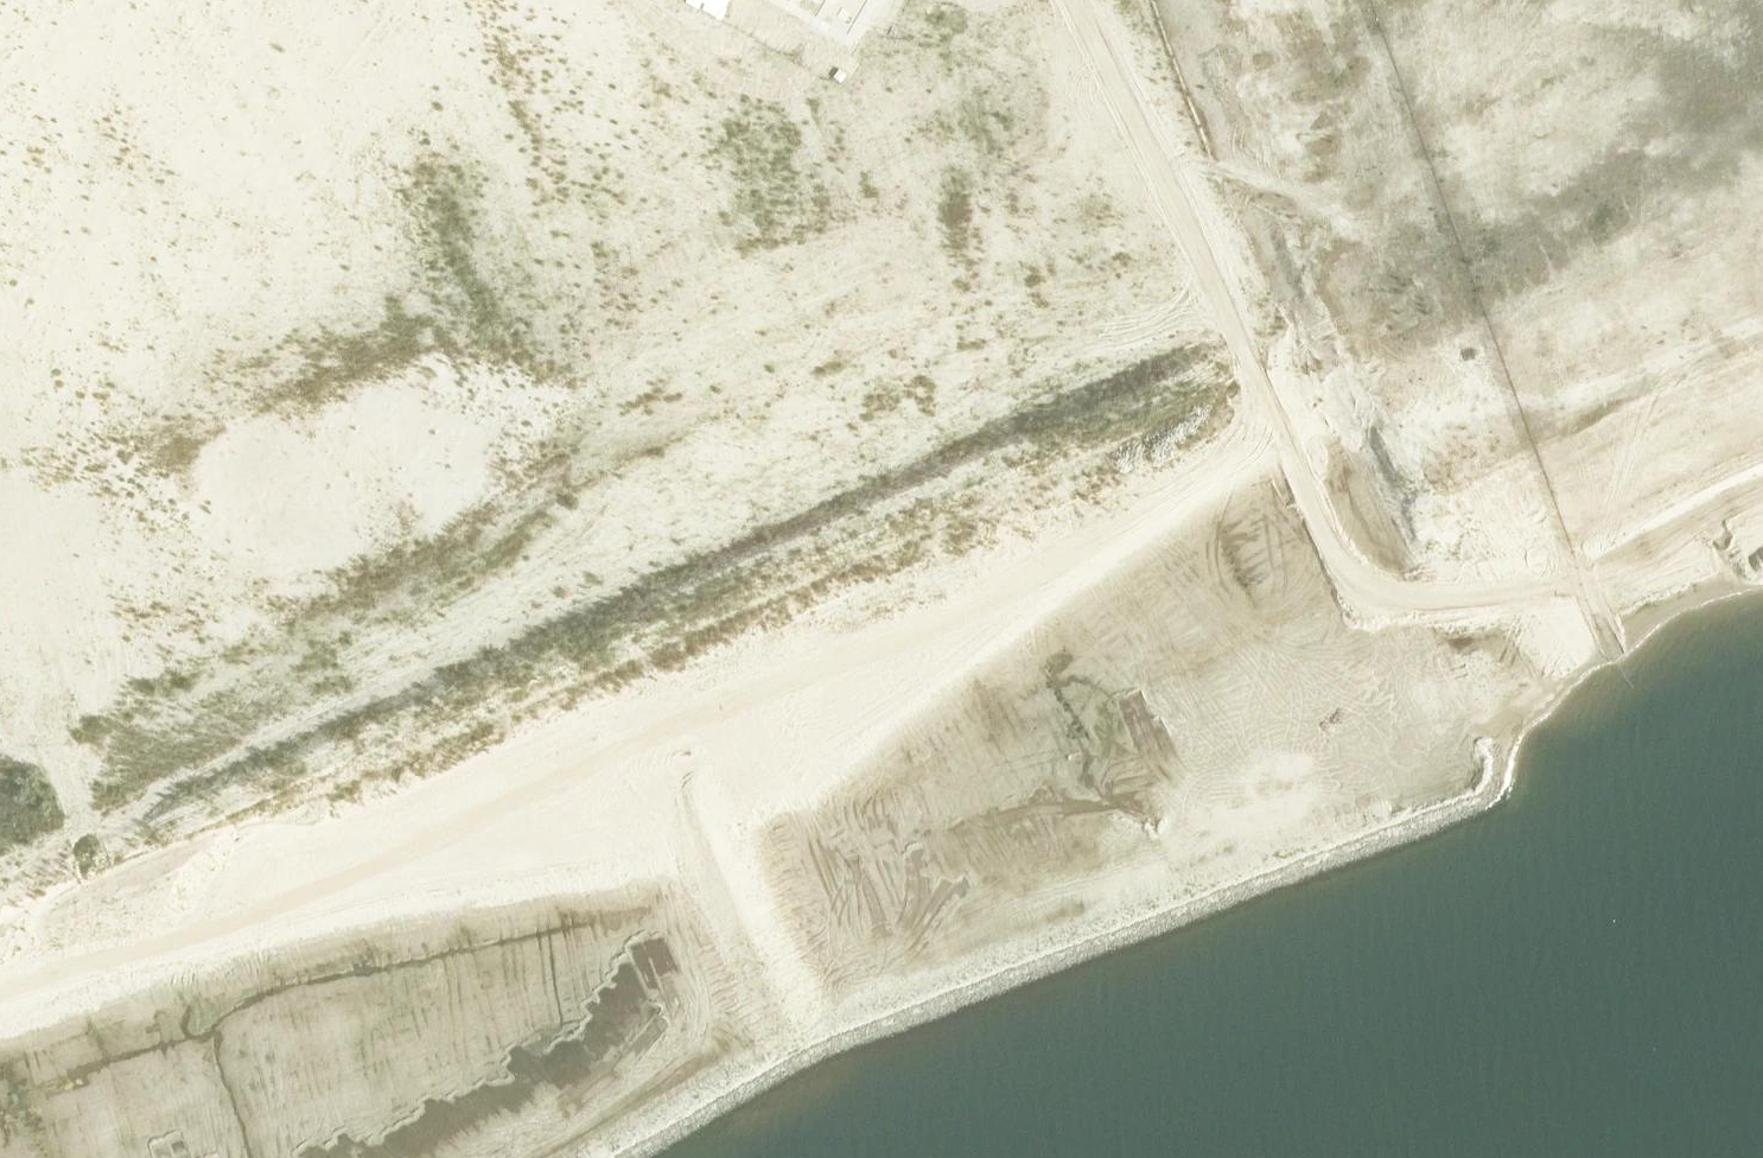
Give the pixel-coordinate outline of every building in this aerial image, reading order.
[(850,43),(874,0),(775,0),(850,43)]
